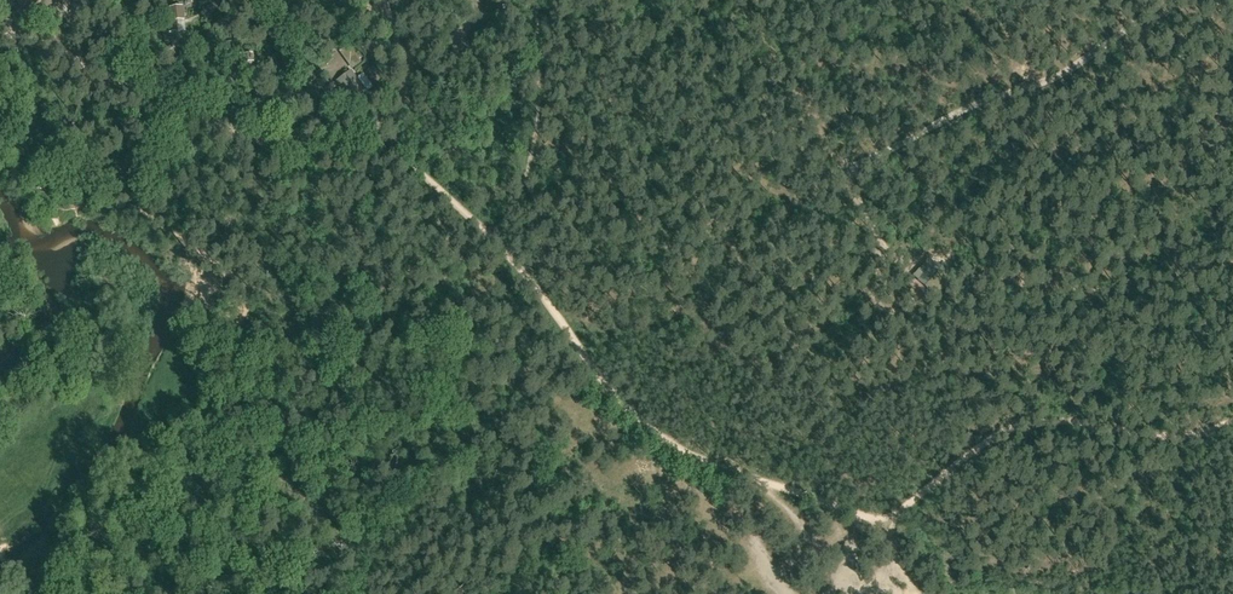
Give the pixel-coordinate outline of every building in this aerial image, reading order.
[(164,33),(177,32),(185,31),(182,6),(162,9),(164,33)] [(252,61),(251,53),(236,56),(236,49),(226,51),(228,65),(234,64),(236,74),(248,72),(246,62),(252,61)] [(358,57),(348,64),(352,69),(361,62),(358,57)] [(364,89),(354,75),(350,70),(336,81),(343,90),(337,94),(345,104),(364,89)]
